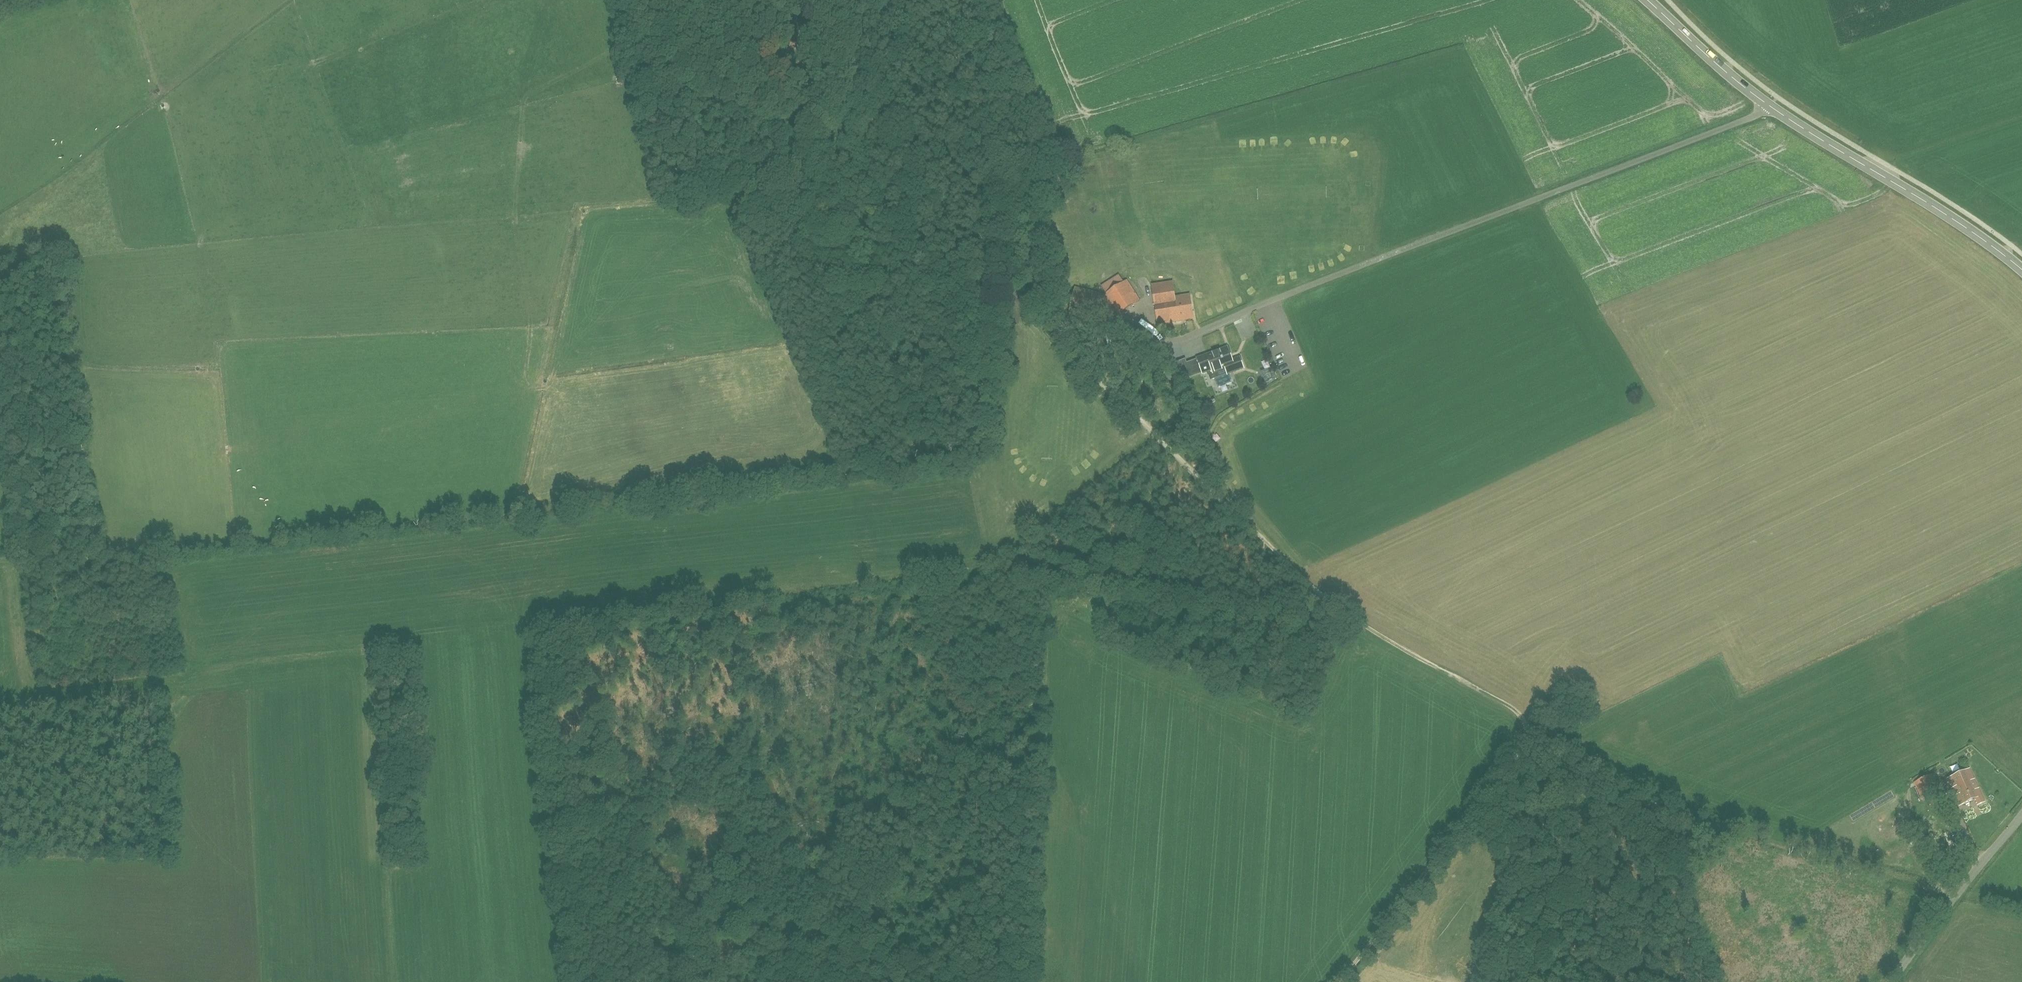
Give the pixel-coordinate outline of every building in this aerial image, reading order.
[(1121,272),(1103,280),(1107,288),(1125,279),(1121,272)] [(1115,315),(1139,300),(1127,280),(1103,296),(1115,315)] [(1172,282),(1151,285),(1157,324),(1193,319),(1189,294),(1174,297),(1172,282)] [(1094,317),(1100,294),(1075,287),(1069,311),(1094,317)] [(1118,336),(1125,331),(1120,324),(1113,329),(1118,336)] [(1098,343),(1110,345),(1112,331),(1099,330),(1098,343)] [(1197,360),(1202,373),(1206,371),(1208,376),(1209,376),(1210,381),(1214,379),(1218,388),(1232,383),(1229,373),(1243,368),(1239,358),(1232,361),(1227,348),(1197,359),(1197,360)] [(1266,363),(1258,367),(1264,379),(1272,375),(1266,363)] [(1975,798),(1977,803),(1976,803),(1977,805),(1984,802),(1978,788),(1969,769),(1948,778),(1947,779),(1959,805),(1975,798)] [(1913,782),(1922,800),(1941,791),(1932,773),(1913,782)]
